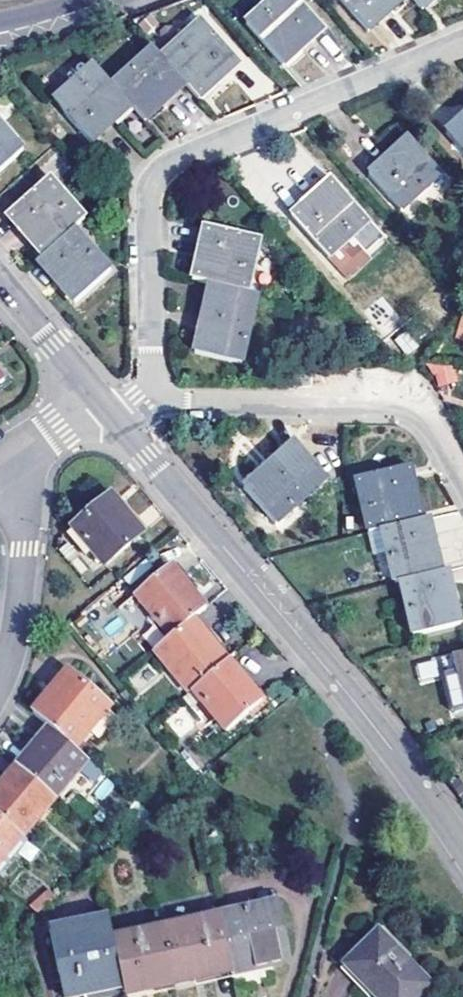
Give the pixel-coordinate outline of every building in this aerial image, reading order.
[(300,0),(277,0),(248,25),(284,67),(289,63),(325,30),(300,0)] [(405,0),(340,0),(368,32),(374,27),(405,0)] [(423,12),(436,0),(413,0),(423,12)] [(205,24),(163,60),(187,86),(200,101),(240,64),(205,24)] [(154,50),(113,86),(132,108),(145,122),(149,119),(187,86),(163,60),(154,50)] [(115,122),(132,108),(113,86),(95,67),(55,102),(91,143),(111,126),(115,122)] [(446,134),(462,153),(462,120),(446,134)] [(0,124),(0,173),(24,152),(0,124)] [(410,140),(369,177),(400,211),(441,175),(410,140)] [(38,249),(44,257),(75,229),(86,219),(50,178),(9,215),(38,249)] [(370,222),(334,181),(294,217),(329,257),(370,222)] [(210,284),(249,293),(260,239),(205,228),(195,271),(193,280),(210,284)] [(111,271),(75,229),(44,257),(39,261),(71,298),(75,303),(111,271)] [(249,293),(210,284),(194,353),(240,364),(256,294),(249,293)] [(405,356),(418,347),(407,330),(394,338),(405,356)] [(456,383),(454,363),(433,364),(434,385),(456,383)] [(297,443),(241,486),(269,523),(324,482),(297,443)] [(381,532),(422,523),(420,513),(410,470),(357,483),(369,536),(381,532)] [(142,533),(110,495),(73,526),(104,564),(142,533)] [(437,512),(437,532),(462,533),(462,513),(437,512)] [(422,523),(381,532),(394,585),(401,583),(440,574),(438,565),(429,521),(422,523)] [(198,614),(206,607),(171,565),(137,595),(171,636),(192,618),(198,614)] [(440,574),(401,583),(413,637),(459,627),(456,616),(447,573),(440,574)] [(192,618),(228,660),(233,656),(198,614),(192,618)] [(171,636),(155,650),(191,692),(228,660),(192,618),(171,636)] [(191,692),(184,698),(192,707),(201,700),(227,730),(263,701),(228,660),(191,692)] [(33,712),(50,726),(76,748),(112,706),(69,670),(33,712)] [(434,721),(425,724),(427,734),(437,731),(434,721)] [(18,765),(57,797),(90,759),(76,748),(50,726),(18,765)] [(0,787),(0,815),(25,836),(57,797),(18,765),(0,787)] [(25,836),(0,815),(0,866),(25,836)] [(230,977),(268,969),(289,965),(277,907),(219,919),(228,967),(230,977)] [(197,973),(228,967),(219,919),(160,931),(171,985),(192,980),(190,974),(197,973)] [(106,920),(73,927),(72,924),(50,929),(64,996),(69,996),(120,987),(111,941),(106,920)] [(160,931),(111,941),(120,987),(122,996),(149,990),(171,985),(160,931)] [(376,938),(343,971),(369,996),(423,996),(429,991),(376,938)] [(230,977),(228,967),(197,973),(190,974),(192,980),(193,988),(231,981),(230,977)] [(268,969),(230,977),(231,981),(232,984),(270,977),(268,969)] [(343,971),(339,975),(361,996),(369,996),(343,971)]
